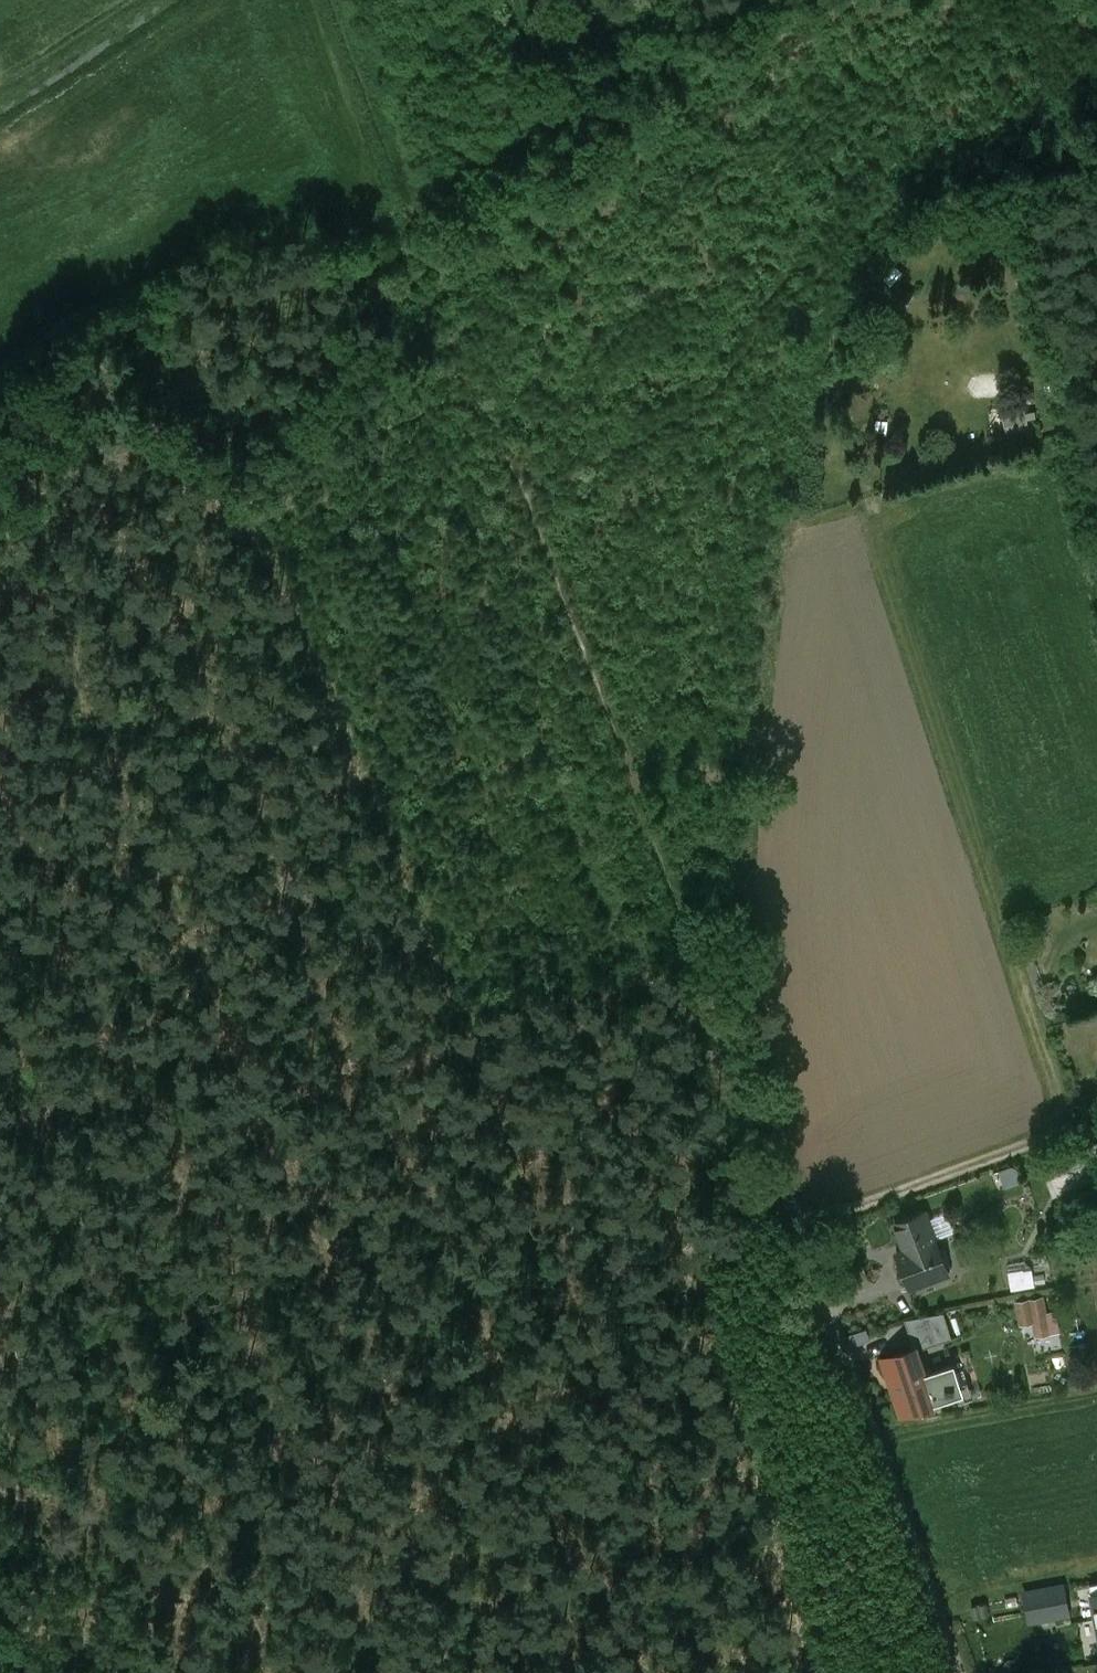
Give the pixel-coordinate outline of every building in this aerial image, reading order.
[(1024,404),(1002,408),(1005,425),(1028,421),(1024,404)] [(1042,1161),(1055,1196),(1096,1181),(1096,1141),(1042,1161)] [(1004,1171),(1008,1182),(1026,1175),(1021,1164),(1004,1171)] [(924,1213),(895,1224),(905,1252),(897,1255),(910,1289),(912,1289),(911,1288),(947,1275),(947,1276),(948,1275),(935,1240),(935,1241),(934,1239),(927,1221),(924,1213)] [(945,1215),(927,1221),(934,1239),(952,1232),(945,1215)] [(1031,1271),(1009,1274),(1012,1290),(1034,1286),(1031,1271)] [(1050,1294),(1021,1299),(1025,1328),(1055,1323),(1050,1294)] [(943,1313),(904,1320),(910,1338),(933,1330),(938,1344),(952,1340),(943,1313)] [(946,1367),(923,1375),(916,1352),(917,1352),(916,1350),(884,1360),(902,1415),(944,1401),(943,1400),(954,1396),(954,1397),(965,1393),(963,1388),(961,1389),(960,1387),(953,1390),(946,1367)] [(1065,1584),(1023,1592),(1030,1626),(1071,1618),(1065,1584)]
